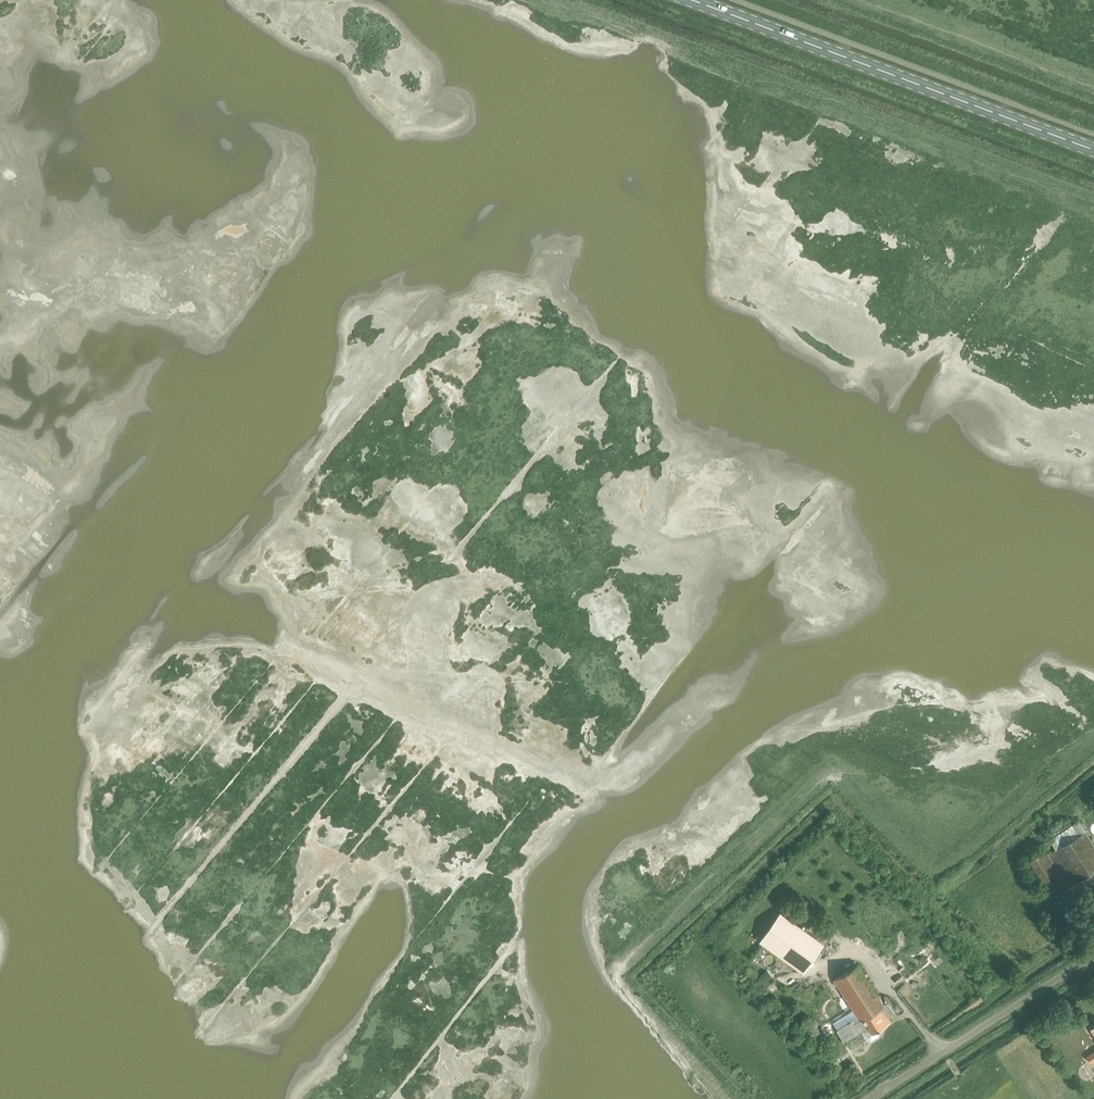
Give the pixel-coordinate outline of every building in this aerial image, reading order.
[(1093,871),(1093,844),(1079,820),(1050,838),(1056,848),(1046,854),(1043,851),(1028,860),(1058,907),(1083,891),(1078,882),(1093,871)] [(762,941),(804,971),(824,942),(782,912),(762,941)] [(889,1001),(886,1004),(859,963),(834,980),(861,1021),(856,1025),(853,1021),(838,1031),(845,1043),(862,1031),(868,1041),(881,1033),(880,1028),(891,1020),(888,1016),(896,1011),(889,1001)] [(774,979),(767,971),(759,978),(767,986),(774,979)] [(1086,1056),(1090,1063),(1093,1060),(1093,1051),(1086,1056)]
